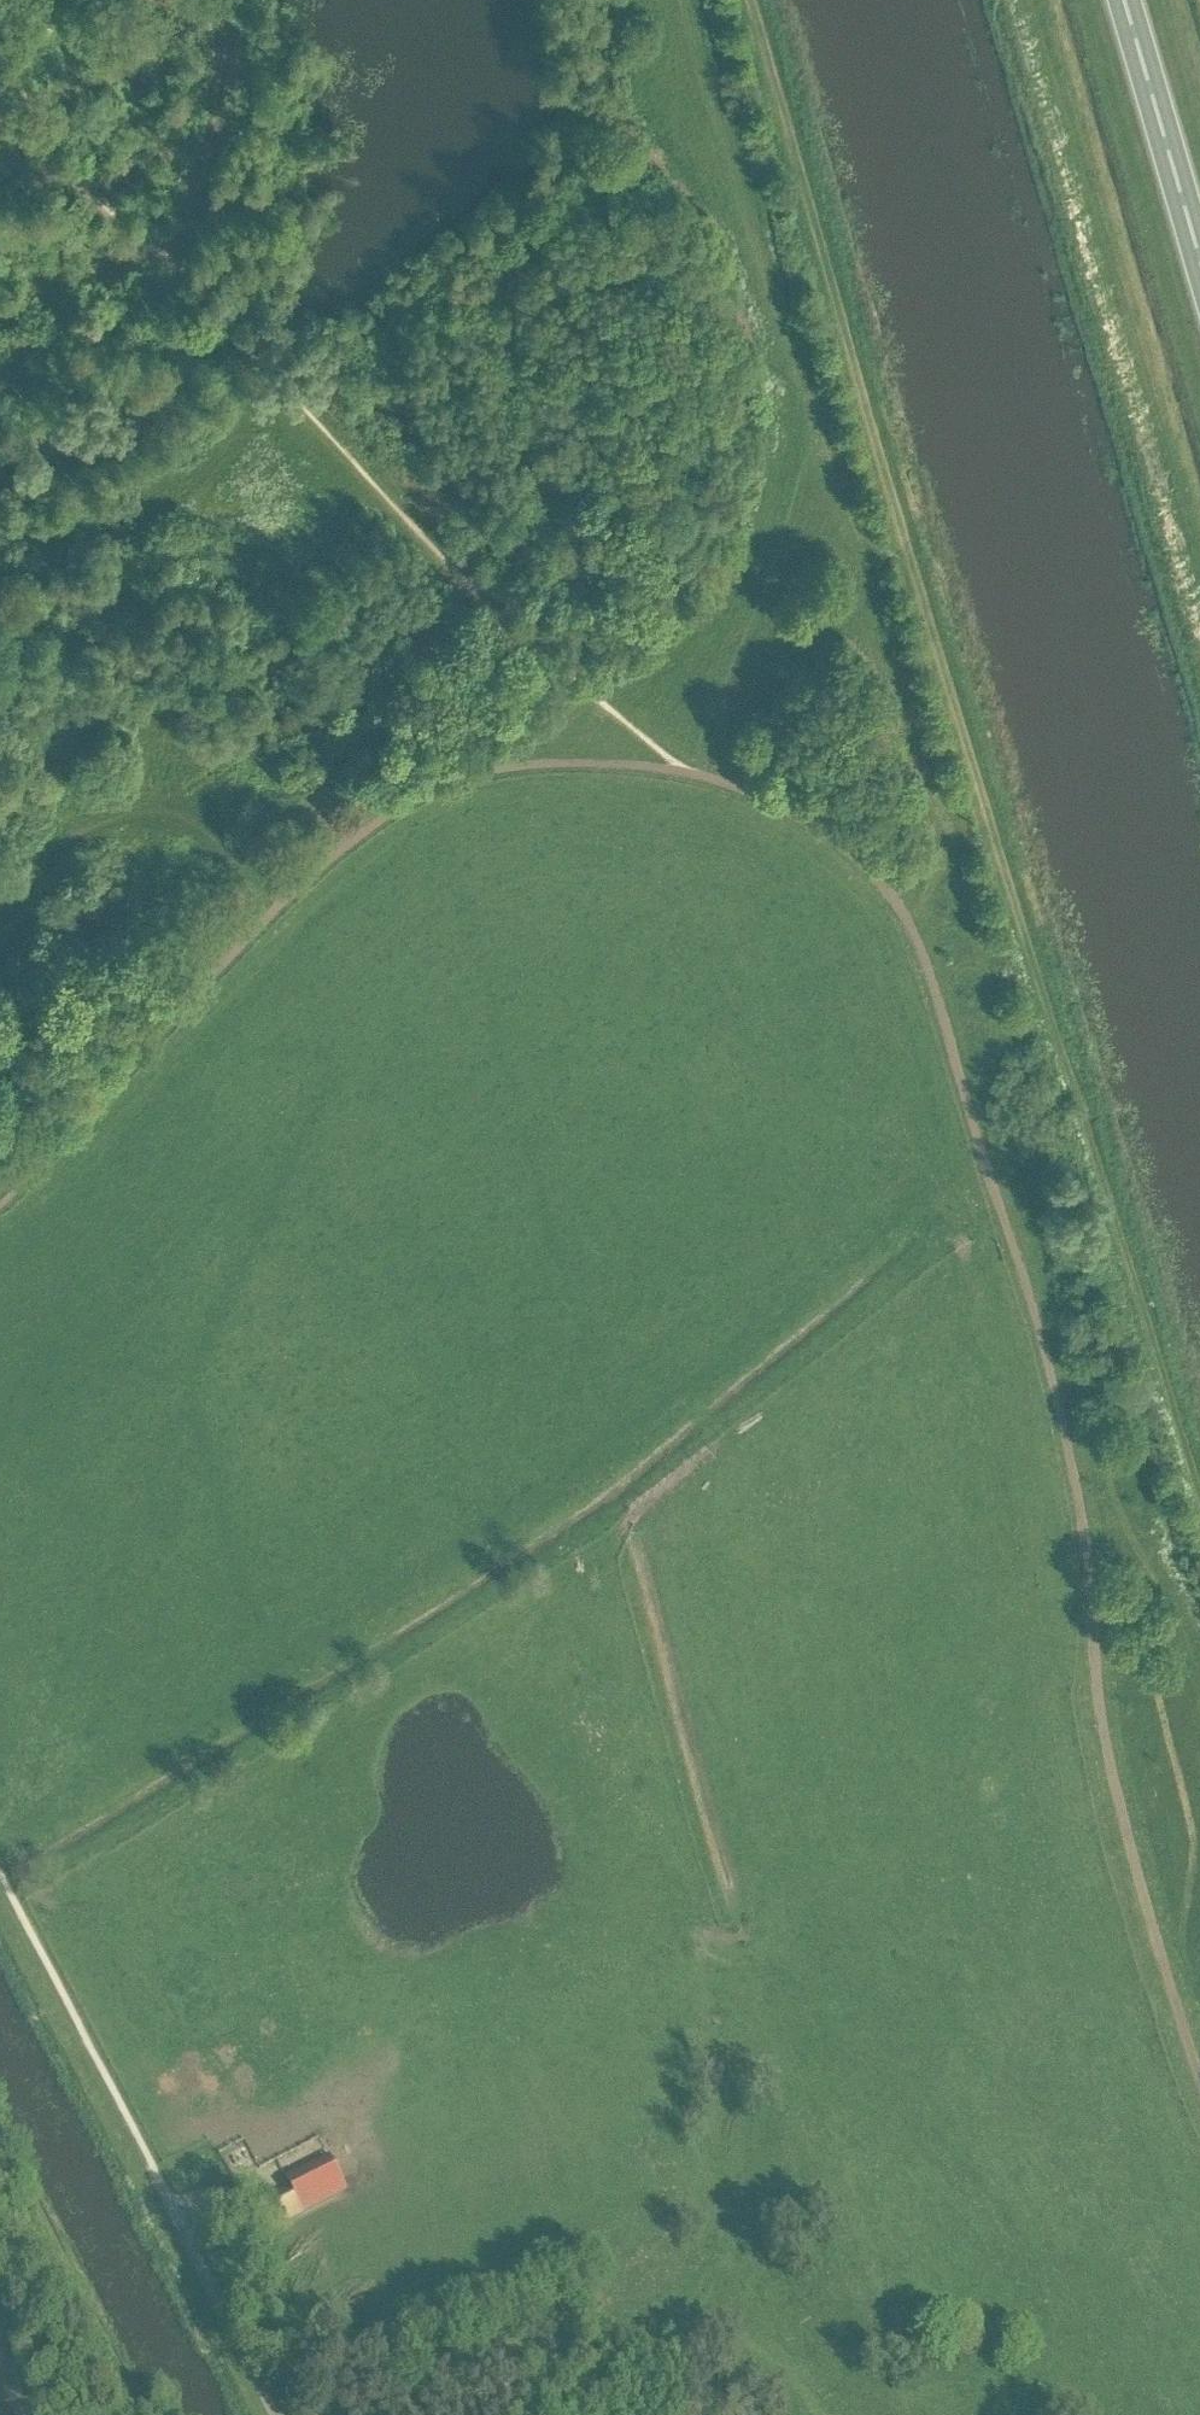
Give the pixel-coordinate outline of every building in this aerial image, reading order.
[(282,2231),(349,2197),(330,2160),(285,2183),(291,2193),(269,2204),(282,2231)]
